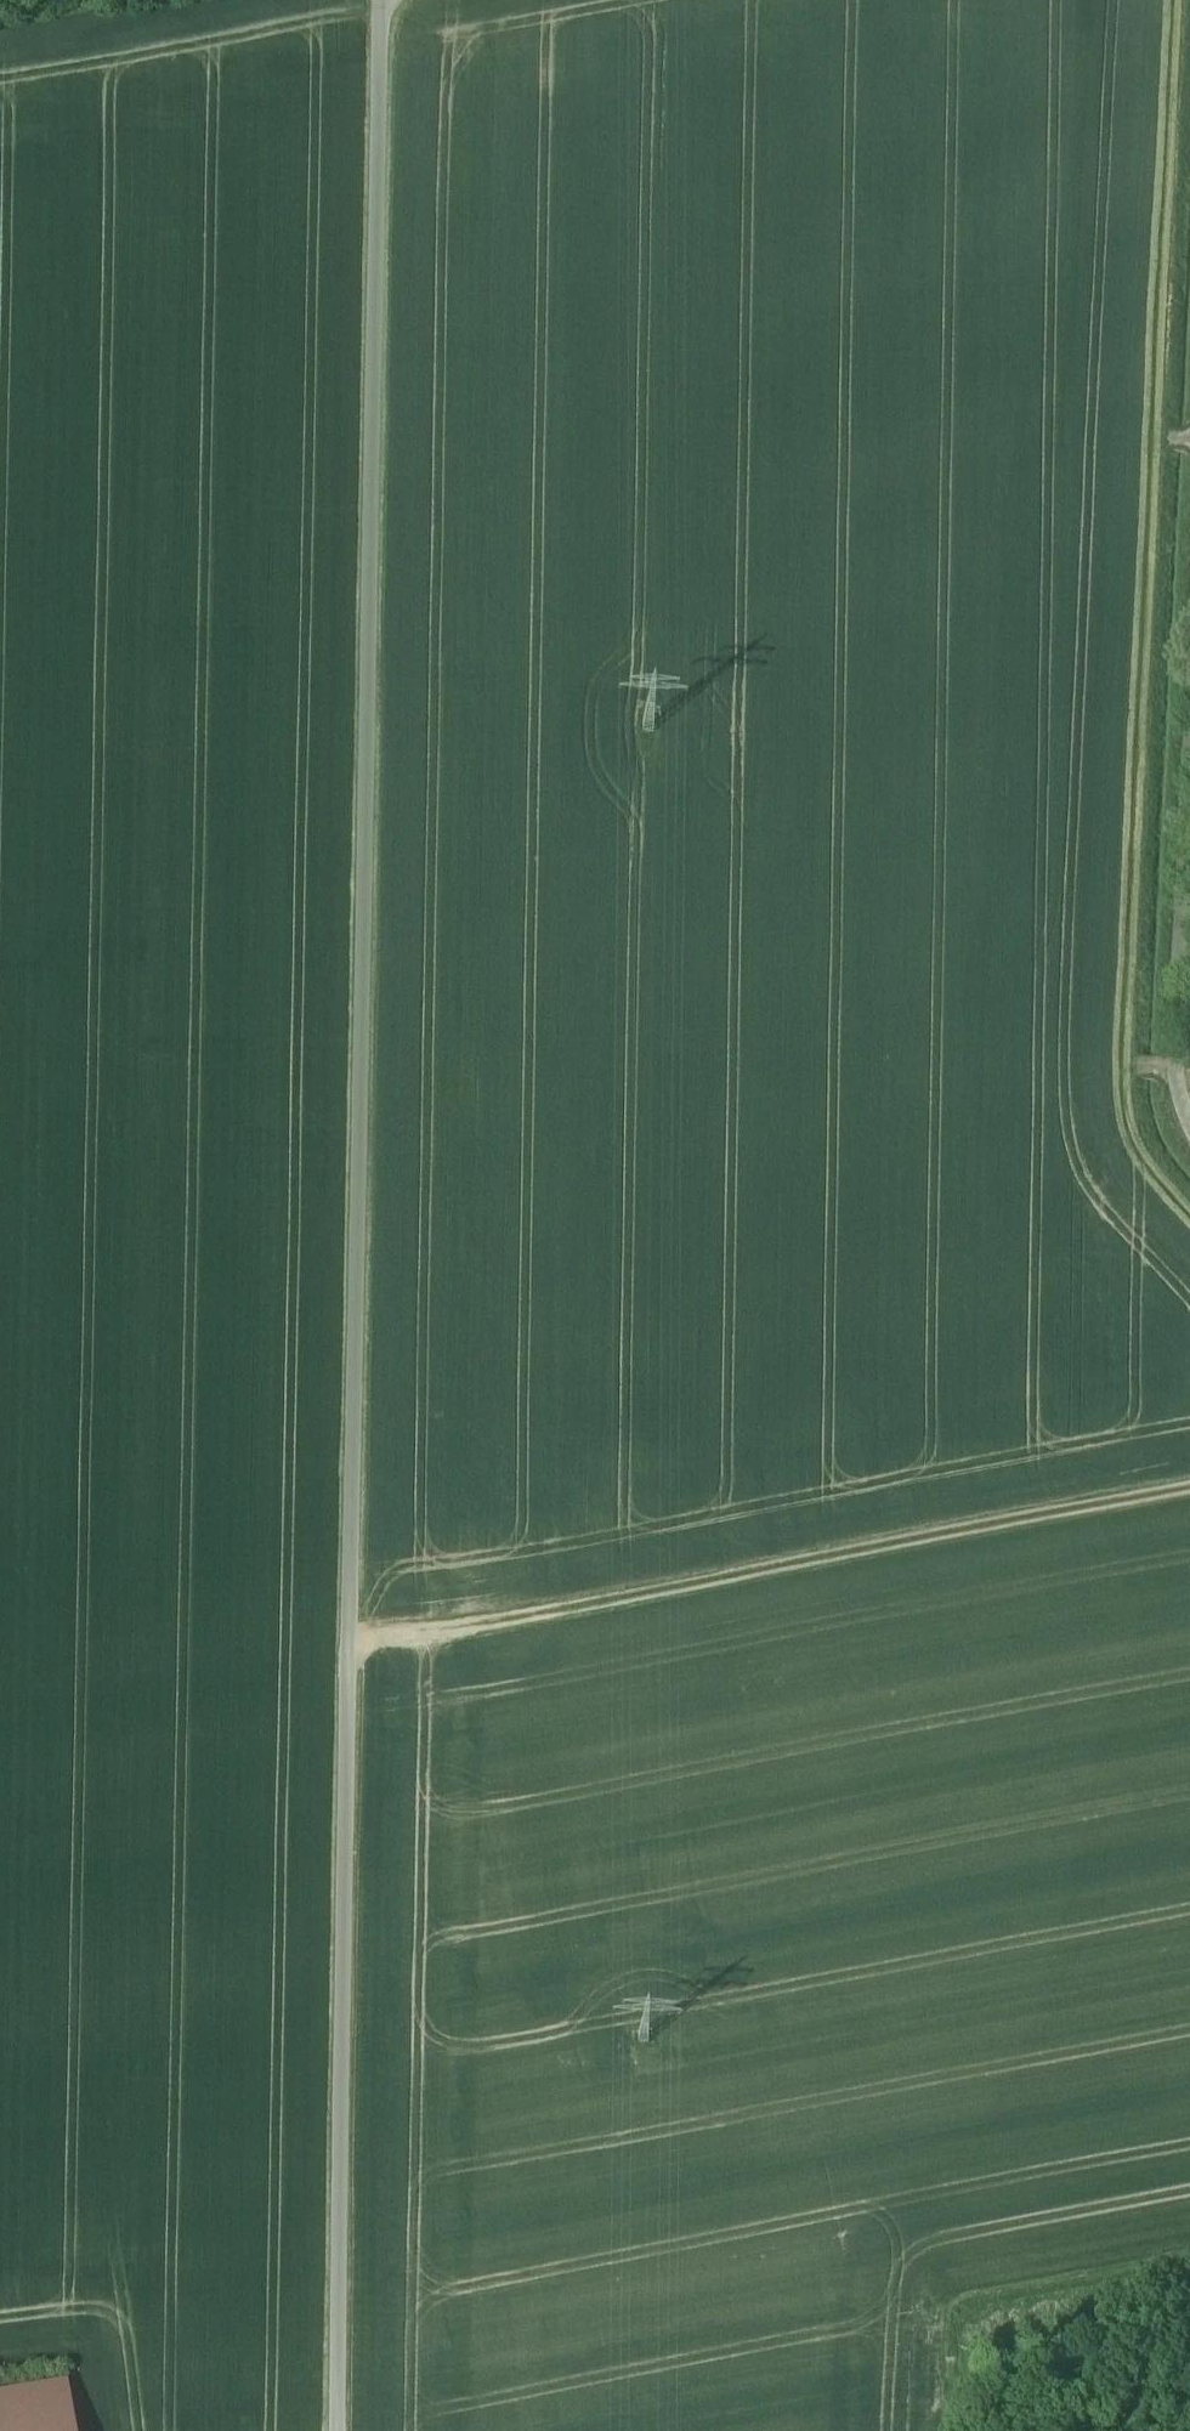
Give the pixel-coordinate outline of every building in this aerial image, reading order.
[(0,2396),(0,2430),(74,2430),(66,2385),(0,2396)]
